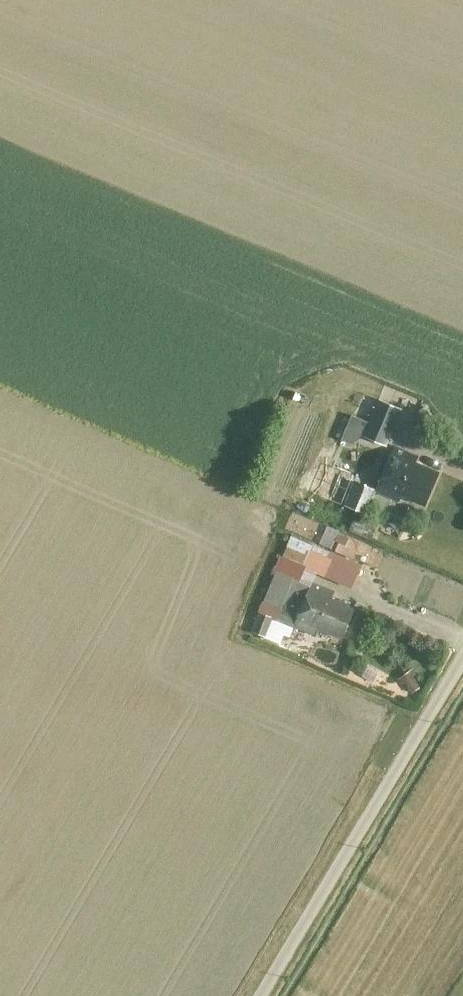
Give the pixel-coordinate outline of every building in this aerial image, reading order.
[(385,438),(401,401),(379,392),(370,414),(364,429),(385,438)] [(364,429),(370,414),(353,407),(343,431),(351,435),(364,429)] [(425,498),(439,462),(417,453),(418,451),(392,441),(375,483),(400,493),(402,488),(425,498)] [(344,496),(355,471),(333,461),(322,487),(344,496)] [(364,505),(375,479),(355,471),(344,496),(364,505)] [(352,579),(361,556),(291,528),(277,562),(311,576),(312,573),(315,565),(352,579)] [(311,576),(277,562),(266,591),(282,598),(299,605),(311,576)] [(299,605),(282,598),(277,610),(316,626),(318,620),(342,629),(355,597),(333,589),(336,582),(312,573),(311,576),(299,605)] [(265,627),(273,608),(260,603),(252,622),(265,627)] [(421,680),(410,664),(400,671),(411,687),(421,680)]
